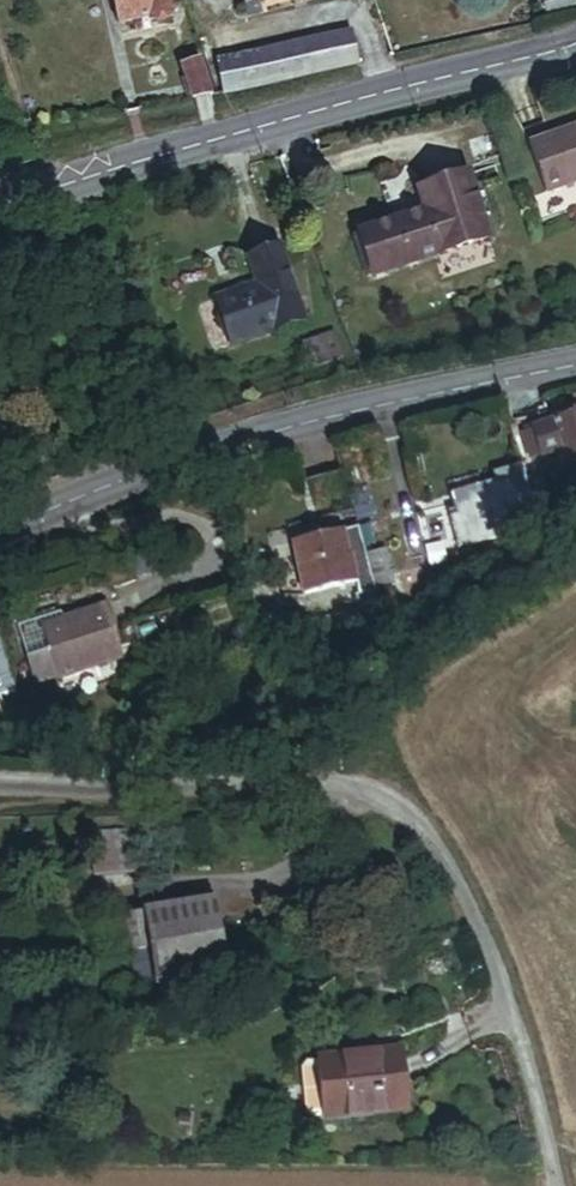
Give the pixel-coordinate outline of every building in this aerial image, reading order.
[(164,0),(111,0),(117,26),(147,19),(147,23),(168,18),(165,4),(164,0)] [(354,63),(348,34),(216,63),(222,92),(354,63)] [(189,97),(208,95),(196,58),(180,64),(189,97)] [(571,122),(520,141),(537,189),(570,177),(567,169),(575,166),(575,136),(571,122)] [(484,149),(478,133),(462,138),(468,155),(484,149)] [(567,169),(570,177),(575,175),(575,166),(567,169)] [(414,189),(421,209),(368,228),(382,269),(484,234),(462,172),(414,189)] [(368,228),(350,234),(365,275),(382,269),(368,228)] [(253,283),(214,298),(229,341),(298,316),(274,249),(246,259),(253,283)] [(343,351),(334,325),(304,336),(313,361),(343,351)] [(575,438),(575,412),(536,427),(537,431),(526,435),(530,447),(542,443),(544,449),(562,443),(575,438)] [(562,443),(569,462),(575,459),(575,438),(562,443)] [(545,539),(522,458),(493,466),(495,473),(450,486),(455,504),(449,506),(457,536),(510,521),(517,547),(545,539)] [(329,467),(342,512),(354,508),(341,463),(329,467)] [(354,508),(342,512),(348,530),(360,527),(354,508)] [(366,548),(360,527),(348,530),(300,545),(317,605),(361,592),(364,601),(359,603),(364,621),(354,624),(360,645),(391,636),(385,615),(401,610),(393,583),(396,583),(384,542),(366,548)] [(70,611),(26,625),(44,679),(66,672),(67,676),(132,654),(115,602),(92,610),(95,617),(74,623),(72,616),(70,611)] [(296,617),(295,608),(274,610),(275,620),(296,617)] [(72,616),(74,623),(95,617),(92,610),(72,616)] [(203,626),(201,610),(193,611),(195,627),(203,626)] [(345,627),(318,635),(321,645),(348,637),(345,627)] [(149,830),(102,830),(102,874),(149,874),(149,830)] [(224,899),(109,919),(115,955),(138,951),(140,963),(137,964),(141,986),(236,969),(224,899)] [(407,1055),(305,1059),(307,1097),(328,1096),(329,1116),(409,1112),(407,1055)] [(307,1117),(329,1116),(328,1096),(307,1097),(307,1117)]
